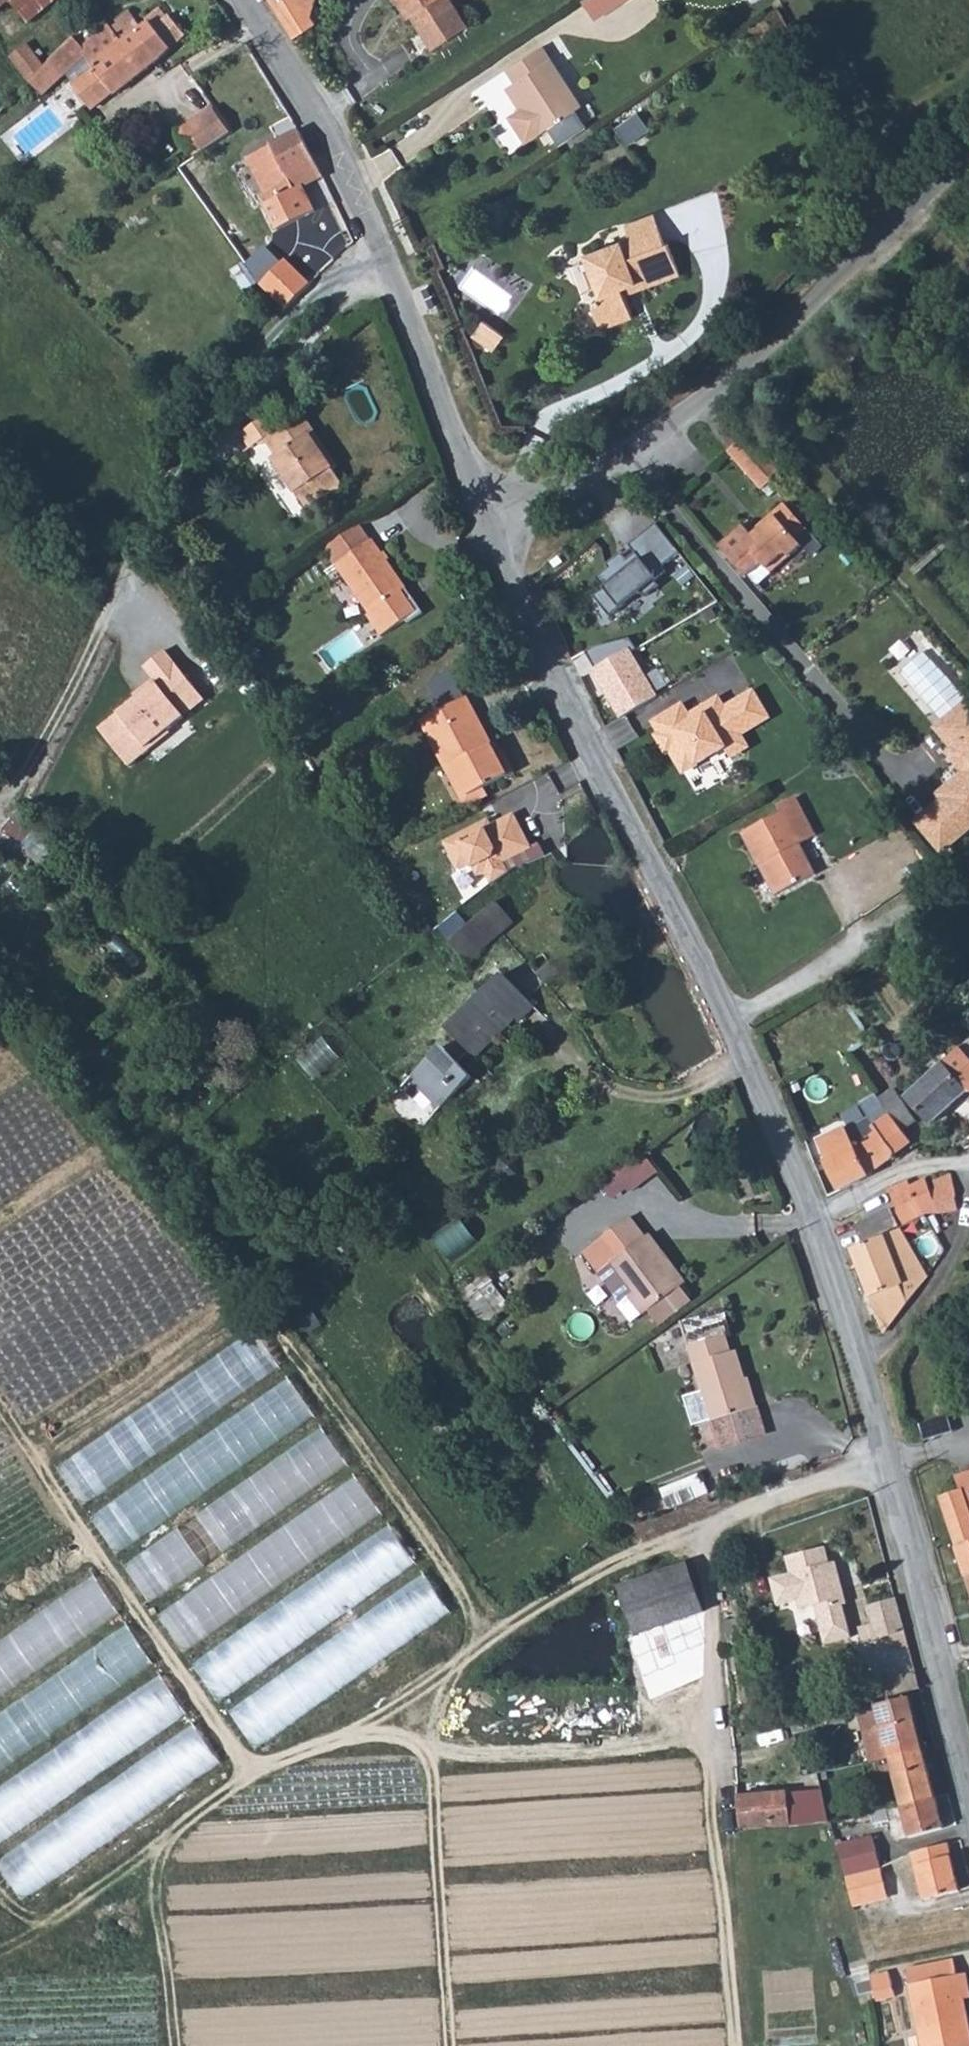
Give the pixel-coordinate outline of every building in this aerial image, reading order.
[(11,34),(53,0),(0,0),(0,21),(11,34)] [(146,1),(151,9),(143,15),(132,0),(131,0),(116,12),(125,26),(135,20),(153,48),(182,26),(163,0),(148,0),(146,1)] [(273,2),(288,29),(298,27),(309,21),(315,15),(322,0),(272,0),(273,2)] [(407,5),(413,6),(435,45),(438,45),(470,25),(455,0),(403,0),(407,5)] [(631,0),(587,0),(598,19),(631,0)] [(115,34),(104,20),(77,39),(71,30),(49,54),(64,75),(68,71),(86,54),(109,83),(111,86),(157,53),(153,48),(135,20),(125,26),(115,34)] [(43,61),(26,40),(12,52),(30,75),(43,61)] [(583,109),(543,47),(509,68),(516,82),(513,84),(527,106),(544,133),(583,109)] [(45,93),(64,75),(49,54),(43,61),(30,75),(29,76),(45,93)] [(89,98),(109,83),(86,54),(68,71),(89,98)] [(522,109),(527,106),(513,84),(508,88),(522,109)] [(217,105),(183,127),(201,154),(235,132),(217,105)] [(527,144),(544,133),(527,106),(522,109),(510,117),(527,144)] [(639,114),(620,128),(632,143),(651,128),(639,114)] [(294,174),(314,164),(290,120),(239,147),(262,191),(257,194),(271,219),(308,199),(294,174)] [(651,213),(623,223),(627,237),(632,253),(661,244),(651,213)] [(627,237),(583,253),(595,291),(589,305),(594,326),(627,315),(620,291),(674,272),(665,243),(661,244),(632,253),(627,237)] [(486,324),(475,339),(496,355),(508,340),(486,324)] [(304,413),(278,429),(269,416),(245,432),(254,447),(267,439),(280,457),(275,460),(310,510),(344,485),(334,470),(337,468),(314,435),(317,433),(304,413)] [(790,458),(757,418),(735,435),(767,476),(790,458)] [(790,490),(739,530),(759,555),(766,549),(773,558),(805,533),(800,525),(812,515),(790,490)] [(661,514),(635,534),(641,542),(631,549),(625,541),(609,552),(611,555),(598,565),(606,575),(596,583),(610,604),(642,580),(646,586),(660,575),(656,570),(668,562),(665,557),(683,544),(661,514)] [(324,553),(336,570),(369,547),(357,529),(324,553)] [(559,545),(550,549),(555,558),(564,553),(559,545)] [(336,570),(334,572),(369,618),(400,595),(404,593),(371,546),(369,547),(336,570)] [(407,605),(400,595),(369,618),(366,620),(381,640),(404,623),(407,627),(422,617),(411,603),(407,605)] [(356,629),(323,652),(334,667),(367,645),(356,629)] [(113,714),(95,727),(127,766),(170,732),(167,728),(204,699),(163,647),(140,666),(150,679),(131,694),(132,696),(112,711),(113,714)] [(630,649),(589,670),(616,717),(656,694),(630,649)] [(432,680),(441,706),(467,696),(457,671),(432,680)] [(686,687),(657,704),(664,715),(660,717),(669,734),(673,732),(686,754),(727,730),(733,739),(750,730),(743,717),(771,701),(757,675),(728,691),(722,681),(699,694),(702,701),(696,705),(692,698),(686,687)] [(702,701),(699,694),(692,698),(696,705),(702,701)] [(467,699),(424,722),(433,738),(440,734),(475,796),(491,786),(516,771),(504,751),(499,754),(467,699)] [(944,748),(960,767),(953,773),(968,792),(943,813),(947,818),(920,840),(946,872),(968,853),(968,727),(944,748)] [(475,796),(440,734),(433,738),(471,806),(495,793),(491,786),(475,796)] [(777,875),(815,856),(796,826),(810,818),(800,797),(791,778),(773,787),(777,796),(771,798),(739,814),(756,849),(762,846),(777,875)] [(541,836),(520,806),(500,819),(494,812),(454,841),(472,866),(483,858),(491,870),(498,864),(507,876),(523,864),(517,855),(542,837),(541,836)] [(541,836),(542,837),(517,855),(523,864),(551,844),(556,841),(548,831),(541,836)] [(777,875),(762,846),(756,849),(771,879),(777,875)] [(502,900),(452,937),(468,958),(517,921),(502,900)] [(423,922),(430,931),(448,918),(442,909),(423,922)] [(505,970),(449,1024),(461,1037),(450,1047),(444,1041),(415,1068),(447,1100),(476,1073),(464,1061),(475,1051),(477,1053),(514,1017),(518,1021),(536,1002),(505,970)] [(325,1037),(301,1059),(320,1078),(343,1056),(325,1037)] [(926,1087),(949,1111),(968,1094),(968,1047),(926,1087)] [(938,1115),(923,1095),(911,1104),(926,1124),(938,1115)] [(885,1105),(861,1118),(878,1166),(913,1155),(885,1105)] [(850,1108),(829,1114),(836,1134),(831,1138),(845,1179),(878,1166),(861,1118),(856,1106),(850,1108)] [(601,1178),(619,1202),(662,1169),(644,1146),(601,1178)] [(941,1164),(926,1167),(942,1201),(955,1200),(941,1164)] [(942,1201),(926,1167),(914,1171),(902,1177),(918,1210),(935,1203),(942,1201)] [(904,1197),(870,1215),(878,1231),(912,1214),(904,1197)] [(629,1210),(583,1245),(598,1265),(612,1256),(632,1283),(627,1288),(629,1290),(643,1307),(685,1276),(648,1227),(643,1229),(629,1210)] [(915,1220),(862,1248),(868,1253),(899,1323),(917,1297),(937,1268),(916,1222),(915,1220)] [(612,1256),(598,1265),(621,1296),(629,1290),(627,1288),(632,1283),(612,1256)] [(233,1315),(30,1441),(54,1479),(257,1353),(233,1315)] [(721,1332),(687,1340),(705,1415),(741,1405),(735,1375),(741,1372),(734,1347),(726,1349),(721,1332)] [(264,1364),(60,1490),(84,1529),(288,1403),(264,1364)] [(756,1429),(741,1372),(735,1375),(741,1405),(705,1415),(713,1440),(756,1429)] [(295,1413),(90,1539),(114,1578),(318,1452),(295,1413)] [(325,1462),(121,1589),(145,1627),(349,1501),(325,1462)] [(955,1472),(957,1480),(950,1482),(960,1516),(968,1514),(968,1468),(955,1472)] [(356,1512),(151,1638),(175,1676),(380,1550),(356,1512)] [(960,1516),(968,1548),(968,1514),(960,1516)] [(808,1541),(770,1553),(775,1569),(755,1575),(763,1601),(783,1596),(786,1604),(800,1600),(812,1638),(838,1630),(824,1586),(828,1585),(819,1555),(813,1557),(808,1541)] [(386,1561),(182,1687),(206,1726),(410,1600),(386,1561)] [(671,1574),(622,1590),(635,1629),(700,1607),(688,1567),(671,1574)] [(0,1642),(0,1699),(125,1614),(98,1575),(0,1642)] [(891,1599),(860,1608),(871,1652),(903,1643),(891,1599)] [(159,1666),(133,1625),(0,1713),(0,1771),(159,1666)] [(909,1665),(862,1678),(866,1696),(914,1684),(909,1665)] [(0,1784),(0,1842),(192,1714),(166,1674),(0,1784)] [(902,1697),(855,1709),(868,1761),(916,1749),(902,1697)] [(795,1711),(786,1714),(789,1730),(800,1727),(795,1711)] [(0,1856),(0,1860),(25,1898),(226,1764),(199,1724),(0,1856)] [(916,1749),(868,1761),(871,1773),(882,1770),(892,1806),(928,1797),(916,1749)] [(782,1796),(754,1797),(756,1824),(784,1822),(782,1796)] [(754,1797),(735,1798),(738,1825),(756,1824),(754,1797)] [(928,1797),(892,1806),(900,1836),(937,1826),(928,1797)] [(868,1840),(845,1845),(849,1870),(874,1865),(868,1840)] [(940,1841),(903,1852),(916,1894),(952,1885),(940,1841)] [(841,1845),(830,1847),(837,1874),(849,1870),(845,1845),(841,1845)] [(874,1865),(849,1870),(837,1874),(845,1905),(879,1897),(874,1865)] [(904,1962),(918,2021),(922,2020),(928,2045),(936,2045),(968,2038),(968,2026),(962,1997),(961,1998),(960,1990),(967,1989),(963,1963),(953,1966),(950,1951),(904,1962)] [(882,1965),(862,1970),(863,1976),(883,1972),(882,1965)] [(883,1972),(863,1976),(867,1994),(887,1989),(883,1972)] [(922,2020),(918,2021),(924,2045),(928,2045),(922,2020)]
